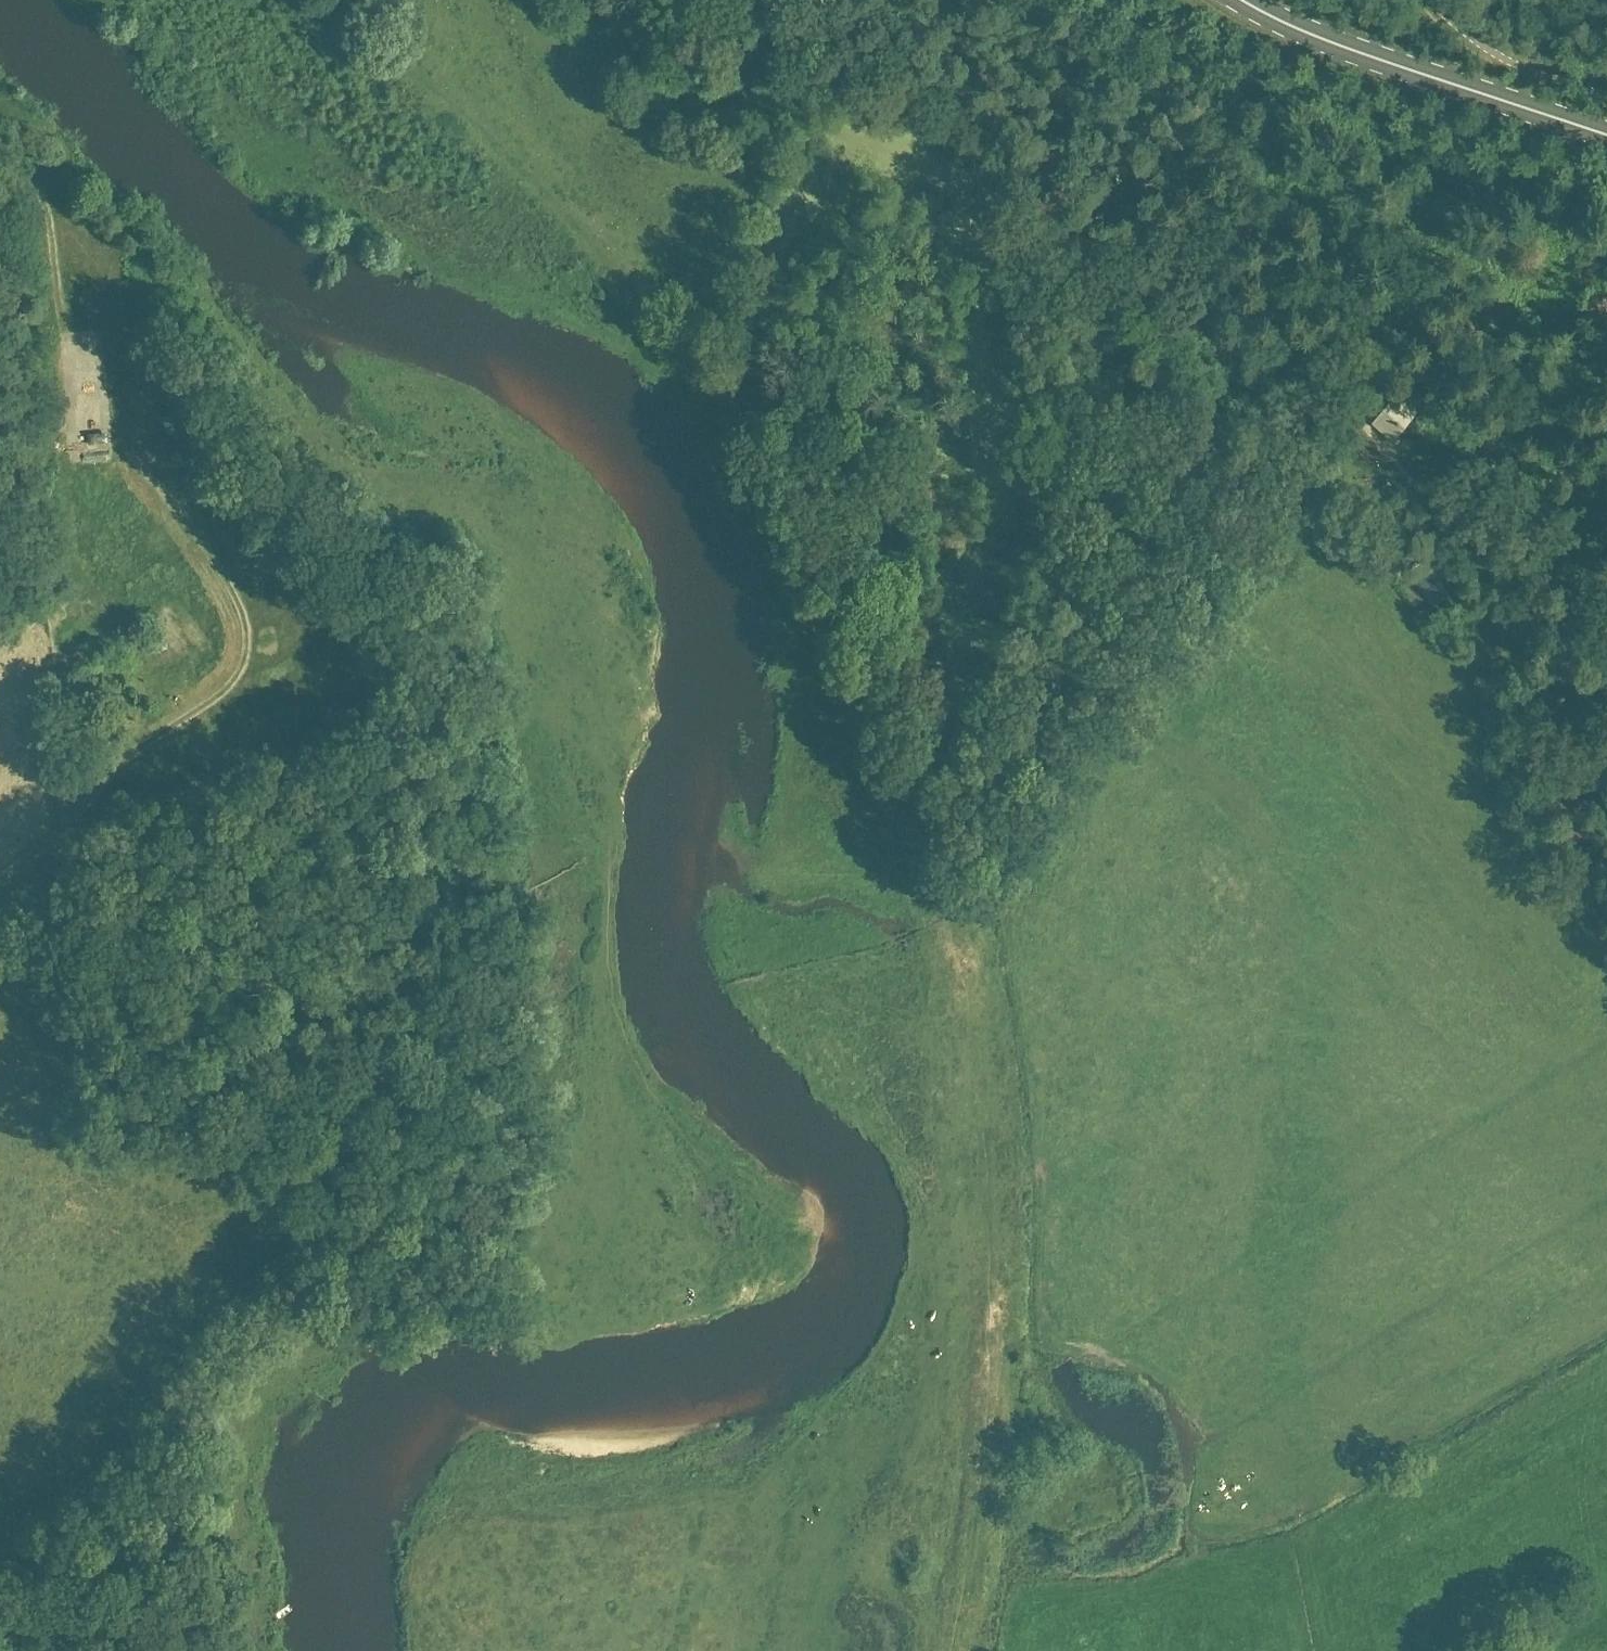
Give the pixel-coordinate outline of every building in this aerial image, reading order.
[(1395,441),(1419,412),(1398,396),(1374,422),(1395,441)] [(1436,603),(1458,586),(1432,552),(1410,569),(1436,603)]
